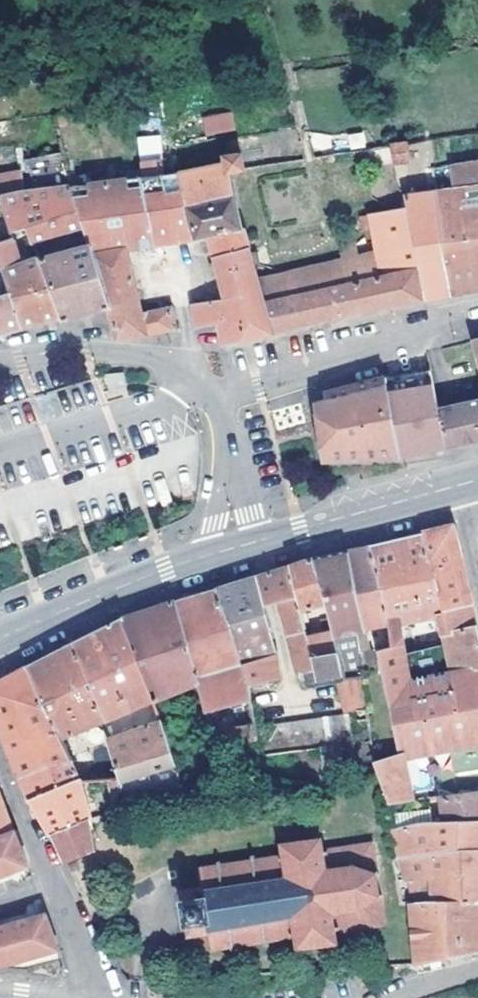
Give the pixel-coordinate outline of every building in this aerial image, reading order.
[(154,110),(102,119),(104,132),(156,123),(154,110)] [(76,115),(62,118),(63,127),(78,124),(76,115)] [(230,127),(210,130),(211,142),(232,139),(230,127)] [(162,169),(162,136),(138,136),(138,169),(162,169)] [(415,163),(410,143),(393,147),(396,167),(415,163)] [(247,229),(234,173),(249,170),(247,155),(229,158),(230,167),(185,174),(201,240),(212,238),(229,301),(196,306),(200,329),(222,325),(226,346),(274,336),(266,303),(260,278),(250,230),(247,229)] [(452,297),(477,292),(477,161),(442,169),(444,179),(457,177),(460,193),(440,195),(452,297)] [(37,246),(88,231),(77,189),(30,194),(26,166),(11,168),(14,197),(10,197),(22,234),(33,231),(37,246)] [(146,177),(159,247),(181,244),(201,240),(185,174),(146,177)] [(94,250),(104,287),(136,281),(129,251),(159,247),(146,177),(77,189),(88,231),(90,235),(94,250)] [(452,297),(440,195),(408,199),(411,211),(418,250),(429,302),(452,297)] [(10,197),(0,200),(0,241),(2,248),(19,244),(17,234),(22,234),(10,197)] [(418,250),(411,211),(363,217),(366,229),(375,227),(378,243),(418,250)] [(83,237),(87,252),(94,250),(90,235),(83,237)] [(385,278),(378,243),(358,240),(359,245),(362,260),(367,282),(385,278)] [(11,274),(2,248),(0,241),(0,277),(11,274)] [(418,250),(378,243),(385,278),(418,271),(425,303),(429,302),(418,250)] [(64,320),(43,263),(27,266),(23,266),(23,260),(23,254),(22,250),(19,244),(2,248),(11,274),(17,293),(27,330),(42,325),(45,325),(64,320)] [(362,260),(359,245),(343,249),(344,259),(345,263),(362,260)] [(104,287),(94,250),(87,252),(43,263),(64,320),(66,323),(89,316),(111,310),(104,287)] [(332,278),(335,289),(367,282),(362,260),(345,263),(344,259),(260,278),(266,303),(323,292),(321,280),(332,278)] [(412,306),(425,303),(418,271),(385,278),(367,282),(335,289),(332,278),(321,280),(323,292),(266,303),(274,336),(305,329),(346,320),(388,311),(412,306)] [(165,334),(179,332),(174,309),(144,314),(136,281),(104,287),(111,310),(120,341),(165,334)] [(11,295),(21,331),(27,330),(17,293),(11,295)] [(0,298),(0,337),(21,331),(11,295),(0,298)] [(431,372),(439,407),(444,406),(445,406),(437,371),(431,372)] [(403,382),(417,456),(430,453),(448,449),(439,407),(431,372),(402,378),(403,382)] [(126,390),(123,375),(106,378),(110,393),(126,390)] [(385,386),(400,458),(407,458),(417,458),(417,456),(403,382),(385,386)] [(400,458),(385,386),(379,388),(341,398),(343,405),(330,407),(345,461),(400,458)] [(446,411),(445,406),(444,406),(439,407),(448,449),(473,443),(473,439),(477,438),(477,403),(446,411)] [(440,612),(474,606),(467,577),(456,527),(423,535),(440,612)] [(423,535),(372,547),(392,623),(407,620),(440,612),(423,535)] [(392,623),(372,547),(363,549),(359,550),(350,552),(370,627),(392,623)] [(370,627),(350,552),(330,557),(317,560),(326,603),(333,630),(335,640),(362,634),(371,632),(370,627)] [(326,603),(317,560),(301,565),(290,569),(300,609),(326,603)] [(306,636),(300,609),(290,569),(283,571),(271,574),(279,605),(296,670),(300,677),(304,676),(305,679),(316,677),(311,656),(306,636)] [(257,578),(265,608),(279,605),(271,574),(257,578)] [(219,591),(250,691),(281,682),(274,644),(265,608),(257,578),(219,591)] [(205,683),(210,715),(252,706),(250,691),(219,591),(207,594),(198,597),(177,604),(205,683)] [(205,683),(177,604),(156,610),(151,612),(124,621),(159,701),(205,683)] [(392,623),(394,636),(396,646),(381,649),(394,724),(477,709),(477,620),(474,606),(440,612),(448,645),(415,653),(407,620),(392,623)] [(159,701),(124,621),(95,635),(73,646),(105,724),(159,701)] [(333,630),(306,636),(311,656),(338,650),(335,640),(333,630)] [(379,665),(371,632),(362,634),(367,667),(379,665)] [(394,636),(380,640),(381,649),(396,646),(394,636)] [(29,668),(63,742),(105,724),(73,646),(55,655),(44,661),(29,668)] [(338,650),(311,656),(316,677),(343,671),(338,650)] [(29,668),(0,683),(0,726),(6,741),(22,781),(72,761),(63,742),(29,668)] [(337,680),(342,712),(365,708),(360,677),(337,680)] [(394,724),(399,755),(477,741),(477,709),(394,724)] [(290,720),(292,742),(342,738),(340,716),(290,720)] [(259,754),(253,717),(238,721),(241,734),(222,737),(220,725),(211,726),(216,762),(259,754)] [(147,766),(177,759),(167,720),(111,741),(109,742),(111,746),(127,784),(135,783),(150,782),(147,766)] [(72,761),(82,787),(114,785),(127,784),(111,746),(72,761)] [(411,801),(399,755),(375,763),(378,776),(389,806),(411,801)] [(28,793),(33,803),(82,787),(72,761),(22,781),(28,793)] [(428,761),(409,763),(412,791),(431,789),(428,761)] [(182,780),(150,782),(151,793),(185,792),(182,780)] [(135,794),(151,793),(150,782),(135,783),(135,794)] [(135,794),(135,783),(127,784),(128,794),(135,794)] [(127,784),(114,785),(115,809),(128,794),(127,784)] [(82,787),(33,803),(44,823),(52,837),(57,836),(92,821),(94,821),(82,787)] [(0,792),(0,841),(17,834),(8,810),(1,791),(0,792)] [(442,797),(446,822),(477,820),(477,791),(442,797)] [(433,822),(396,829),(399,845),(477,850),(477,820),(446,822),(433,822)] [(92,821),(57,836),(64,854),(68,865),(96,854),(94,842),(94,834),(92,821)] [(29,868),(17,834),(0,841),(0,879),(29,868)] [(324,853),(323,840),(284,847),(285,859),(201,874),(204,889),(183,892),(189,931),(190,938),(210,936),(212,949),(296,939),(298,950),(335,946),(333,934),(383,926),(379,901),(381,897),(376,893),(374,878),(378,874),(376,871),(372,845),(324,853)] [(399,845),(406,889),(435,888),(439,881),(446,883),(439,905),(477,905),(477,850),(399,845)] [(439,905),(409,905),(416,969),(477,955),(477,905),(439,905)] [(59,952),(46,918),(0,930),(0,968),(59,952)]
